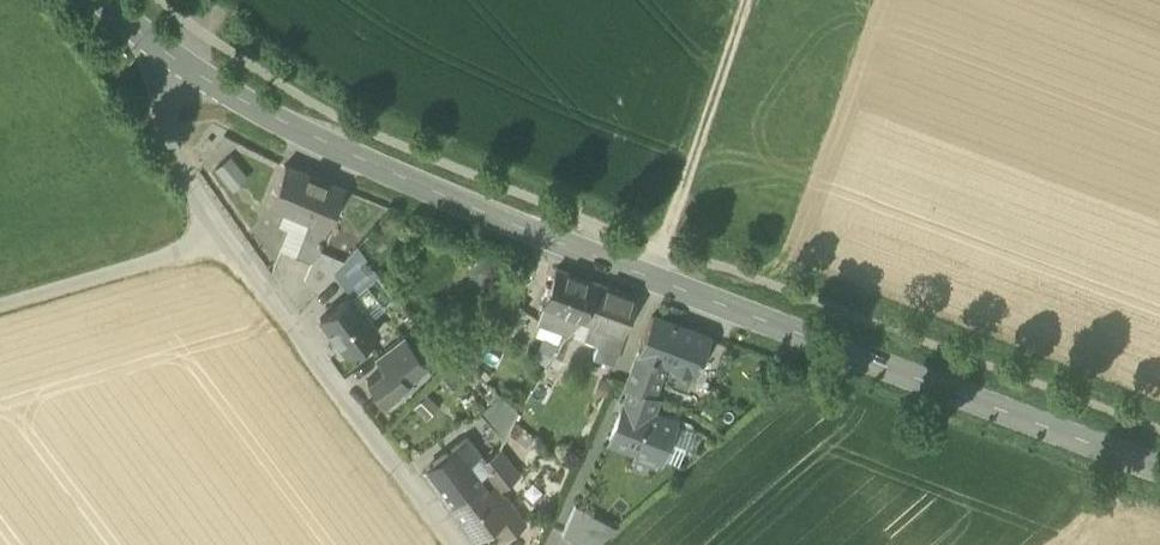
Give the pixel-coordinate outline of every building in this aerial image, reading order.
[(231,186),(247,173),(229,151),(213,165),(231,186)] [(283,210),(308,220),(327,227),(343,188),(285,165),(269,204),(283,210)] [(308,220),(283,210),(278,223),(286,227),(278,246),(295,252),(308,220)] [(319,249),(327,227),(308,220),(295,252),(312,259),(313,260),(319,249)] [(357,244),(344,259),(335,272),(350,294),(351,293),(352,295),(366,283),(377,273),(357,244)] [(318,291),(335,272),(344,259),(319,249),(313,260),(312,259),(303,280),(318,291)] [(556,267),(543,303),(583,318),(597,282),(556,267)] [(590,320),(604,326),(623,333),(637,297),(597,282),(583,318),(590,320)] [(383,306),(366,283),(352,295),(369,317),(383,306)] [(344,350),(346,353),(378,329),(369,317),(352,295),(351,293),(350,294),(319,317),(336,339),(344,350)] [(566,333),(583,318),(543,303),(537,319),(549,323),(547,330),(553,332),(536,362),(545,368),(566,333)] [(638,350),(639,350),(664,360),(669,362),(692,370),(694,371),(708,335),(652,313),(638,350)] [(604,326),(590,320),(583,338),(597,343),(604,326)] [(612,362),(623,333),(604,326),(597,343),(593,355),(609,361),(612,362)] [(374,356),(383,368),(408,349),(400,337),(374,356)] [(338,354),(344,350),(336,339),(330,343),(338,354)] [(367,379),(385,403),(399,392),(397,390),(409,381),(407,380),(417,373),(416,371),(426,363),(413,346),(408,349),(383,368),(367,379)] [(651,393),(664,360),(639,350),(625,384),(629,386),(651,393)] [(685,389),(692,370),(669,362),(662,381),(685,389)] [(651,393),(629,386),(609,439),(637,450),(635,454),(653,462),(655,456),(660,458),(674,421),(650,412),(656,395),(651,393)] [(480,412),(504,439),(512,422),(517,410),(518,409),(500,394),(480,412)] [(695,430),(674,421),(660,458),(673,463),(679,447),(688,451),(695,430)] [(425,468),(451,503),(481,480),(479,477),(485,473),(493,467),(486,457),(483,459),(467,437),(425,468)] [(493,484),(498,489),(519,473),(499,447),(486,457),(493,467),(485,473),(493,484)] [(479,477),(481,480),(485,486),(486,485),(488,488),(493,484),(485,473),(479,477)] [(497,501),(488,488),(486,485),(485,486),(481,480),(451,503),(450,503),(476,538),(495,524),(505,537),(524,522),(504,496),(497,501)] [(561,534),(575,541),(589,513),(589,512),(574,504),(561,534)] [(589,513),(575,541),(582,544),(594,544),(614,527),(589,513)]
